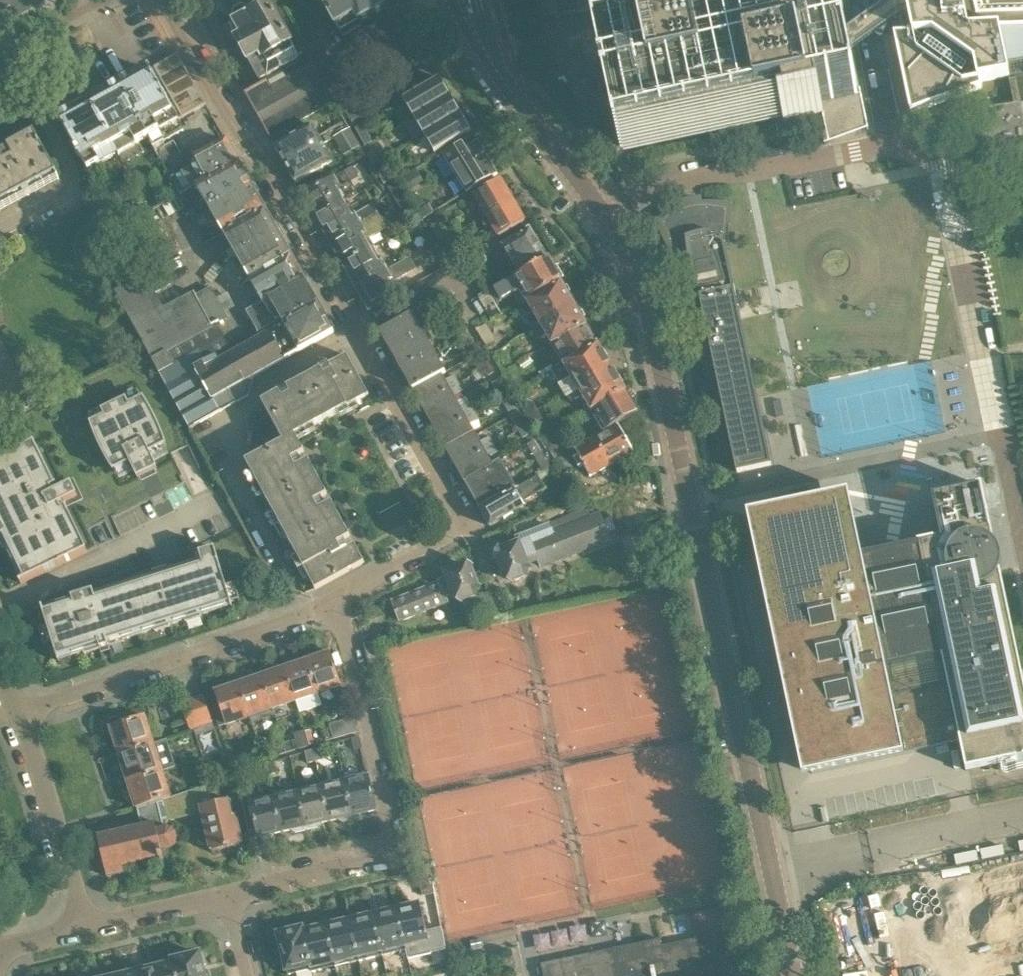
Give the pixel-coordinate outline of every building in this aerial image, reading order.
[(318,110),(334,101),(278,0),(270,4),(268,2),(250,12),(247,8),(241,6),(235,9),(234,15),(237,20),(236,20),(237,21),(225,28),(233,41),(238,38),(263,83),(245,93),(270,137),(318,110)] [(337,26),(343,36),(362,26),(360,22),(385,8),(380,0),(322,0),(337,26)] [(673,20),(633,28),(635,38),(634,38),(599,46),(606,83),(605,84),(606,86),(610,85),(612,95),(608,96),(609,99),(610,99),(620,145),(788,110),(790,118),(784,120),(784,122),(824,113),(823,111),(822,103),(858,95),(848,48),(849,48),(849,45),(845,46),(843,37),(847,36),(846,33),(845,33),(838,0),(817,0),(690,27),(668,31),(666,23),(673,22),(673,20)] [(911,29),(894,35),(910,112),(981,87),(980,81),(1009,75),(1009,74),(1022,71),(1022,0),(905,0),(911,29)] [(177,54),(147,70),(175,121),(178,119),(205,105),(177,54)] [(147,70),(119,86),(150,142),(153,147),(184,130),(178,119),(175,121),(147,70)] [(403,99),(413,116),(450,95),(439,77),(403,99)] [(141,147),(150,142),(119,86),(89,102),(121,159),(123,163),(144,151),(141,147)] [(460,113),(450,95),(413,116),(424,134),(460,113)] [(89,102),(59,119),(78,152),(77,152),(80,158),(81,158),(83,162),(84,161),(89,171),(100,164),(103,169),(121,159),(89,102)] [(471,131),(460,113),(424,134),(434,152),(471,131)] [(372,142),(362,124),(355,128),(365,146),(372,142)] [(275,145),(286,167),(323,146),(312,125),(275,145)] [(364,155),(350,130),(336,138),(350,163),(364,155)] [(0,150),(0,204),(56,174),(34,132),(8,146),(8,147),(1,151),(0,150)] [(442,154),(466,192),(498,173),(474,136),(442,154)] [(180,194),(196,185),(238,161),(226,139),(194,157),(198,164),(189,169),(171,179),(180,194)] [(156,151),(171,179),(189,169),(174,141),(156,151)] [(332,161),(323,146),(286,167),(295,182),(332,161)] [(380,160),(374,150),(366,154),(372,165),(380,160)] [(253,188),(238,161),(196,185),(210,211),(253,188)] [(353,166),(334,176),(304,194),(311,207),(309,208),(316,219),(345,203),(344,202),(352,198),(344,184),(358,176),(353,166)] [(401,176),(408,188),(422,179),(415,168),(401,176)] [(391,180),(385,169),(377,173),(384,184),(391,180)] [(474,193),(485,212),(511,197),(500,178),(474,193)] [(388,187),(391,192),(401,187),(398,181),(388,187)] [(394,198),(404,193),(401,187),(391,192),(394,198)] [(210,211),(223,234),(266,210),(253,188),(210,211)] [(394,198),(397,203),(406,198),(404,193),(394,198)] [(523,218),(511,197),(485,212),(498,234),(523,218)] [(184,208),(179,198),(170,203),(176,212),(184,208)] [(400,209),(409,204),(406,198),(397,203),(400,209)] [(352,216),(345,203),(316,219),(321,229),(323,228),(330,241),(361,224),(355,214),(352,216)] [(423,218),(434,211),(429,203),(418,210),(423,218)] [(409,204),(400,209),(402,214),(412,209),(409,204)] [(726,246),(727,226),(728,207),(724,206),(714,205),(700,205),(687,207),(675,212),(665,218),(659,222),(686,279),(690,278),(692,289),(698,289),(700,289),(701,295),(699,295),(736,468),(766,461),(721,247),(726,246)] [(279,234),(266,210),(223,234),(237,257),(279,234)] [(378,214),(377,215),(361,224),(330,241),(338,253),(336,254),(342,264),(371,248),(366,240),(387,228),(378,214)] [(497,236),(518,272),(546,256),(523,218),(498,234),(499,235),(497,236)] [(430,225),(438,239),(446,235),(438,221),(430,225)] [(214,238),(207,226),(198,231),(205,243),(214,238)] [(416,226),(404,232),(408,240),(420,233),(416,226)] [(237,257),(250,280),(292,257),(279,234),(237,257)] [(448,259),(449,258),(456,254),(448,240),(440,244),(448,259)] [(378,262),(371,248),(342,264),(347,275),(349,274),(356,286),(387,269),(382,260),(378,262)] [(559,279),(546,256),(518,272),(519,274),(493,288),(500,300),(513,292),(514,294),(521,289),(526,298),(559,279)] [(305,279),(292,257),(250,280),(262,302),(262,303),(305,279)] [(403,260),(387,269),(356,286),(364,299),(362,300),(368,311),(397,294),(389,281),(393,279),(392,278),(399,274),(398,272),(412,264),(408,257),(403,260)] [(115,290),(189,428),(249,395),(253,376),(285,358),(334,330),(319,303),(288,319),(232,351),(216,323),(227,317),(227,311),(225,311),(225,315),(210,287),(196,295),(194,290),(164,307),(156,293),(171,284),(160,265),(115,290)] [(319,303),(305,279),(262,303),(262,302),(246,311),(258,331),(286,315),(288,319),(319,303)] [(527,299),(525,301),(538,322),(573,302),(559,279),(526,298),(527,299)] [(494,302),(487,290),(478,295),(484,307),(494,302)] [(447,294),(439,298),(451,317),(458,313),(447,294)] [(431,302),(422,308),(426,315),(436,310),(431,302)] [(573,302),(538,322),(550,343),(585,323),(573,302)] [(423,333),(413,313),(380,332),(391,351),(423,333)] [(455,326),(463,321),(458,313),(451,317),(455,326)] [(469,333),(463,321),(455,326),(462,337),(469,333)] [(486,323),(476,329),(485,345),(495,339),(486,323)] [(520,323),(510,329),(516,337),(525,332),(520,323)] [(585,323),(550,343),(562,363),(597,344),(585,323)] [(434,352),(423,333),(391,351),(402,370),(434,352)] [(480,353),(478,351),(475,343),(469,333),(462,337),(467,347),(472,357),(480,353)] [(551,369),(565,393),(610,367),(597,344),(562,363),(551,369)] [(413,390),(442,374),(446,372),(434,352),(402,370),(413,390)] [(369,395),(347,355),(304,378),(326,418),(369,395)] [(479,371),(490,365),(485,358),(475,364),(479,371)] [(479,371),(483,378),(494,372),(490,365),(479,371)] [(610,367),(565,393),(570,401),(581,395),(590,410),(624,390),(610,367)] [(445,380),(442,374),(413,390),(421,404),(458,383),(454,375),(445,380)] [(511,392),(503,377),(492,383),(500,398),(511,392)] [(283,441),(295,435),(326,418),(304,378),(262,401),(283,441)] [(421,404),(429,418),(458,402),(454,395),(462,390),(458,383),(421,404)] [(624,390),(590,410),(603,431),(618,423),(637,412),(624,390)] [(501,400),(508,412),(516,408),(509,396),(501,400)] [(150,453),(167,445),(157,421),(144,397),(130,404),(127,398),(102,410),(105,416),(90,423),(101,448),(114,471),(130,463),(138,478),(157,468),(150,453)] [(466,397),(458,402),(429,418),(437,432),(474,411),(466,397)] [(524,406),(529,414),(538,409),(533,401),(524,406)] [(551,433),(538,409),(529,414),(542,438),(551,433)] [(437,432),(445,447),(474,430),(470,424),(479,419),(474,411),(437,432)] [(518,411),(510,415),(523,438),(531,433),(518,411)] [(618,423),(603,431),(595,436),(602,447),(599,449),(609,465),(634,451),(618,423)] [(480,441),(474,430),(445,447),(464,480),(501,459),(489,436),(480,441)] [(551,433),(542,438),(546,445),(555,440),(551,433)] [(295,435),(283,441),(246,462),(269,504),(318,478),(295,435)] [(590,476),(592,475),(609,465),(599,449),(602,447),(595,436),(574,448),(590,476)] [(543,472),(551,468),(534,440),(527,444),(543,472)] [(546,445),(550,453),(559,448),(555,440),(546,445)] [(35,443),(0,459),(0,539),(1,538),(23,583),(88,551),(66,507),(61,509),(59,505),(78,496),(72,484),(54,493),(52,489),(56,487),(35,443)] [(985,477),(979,446),(902,462),(908,493),(985,477)] [(560,456),(563,454),(559,448),(550,453),(554,459),(560,456)] [(560,456),(554,459),(553,461),(562,479),(575,472),(565,453),(563,454),(560,456)] [(502,459),(501,459),(464,480),(480,509),(517,488),(516,488),(501,460),(502,459)] [(480,509),(490,526),(524,507),(522,502),(546,489),(538,475),(516,488),(517,488),(480,509)] [(269,504),(292,547),(341,520),(318,478),(269,504)] [(940,538),(917,543),(960,741),(966,770),(1022,758),(1022,683),(999,570),(981,485),(931,495),(940,538)] [(859,556),(847,491),(745,514),(800,772),(960,741),(917,543),(859,556)] [(540,565),(568,554),(609,539),(606,531),(614,528),(611,519),(603,522),(600,515),(592,518),(589,510),(551,525),(551,523),(517,537),(519,542),(501,549),(500,548),(496,557),(497,557),(505,577),(504,578),(513,582),(514,581),(525,576),(527,577),(531,568),(529,567),(528,564),(538,559),(540,565)] [(364,562),(345,528),(341,520),(292,547),(315,589),(364,562)] [(101,648),(109,646),(125,641),(125,639),(154,629),(155,631),(171,626),(171,624),(185,620),(186,622),(202,617),(202,614),(233,605),(219,561),(219,560),(215,547),(200,552),(203,564),(96,597),(93,590),(72,596),(72,598),(42,608),(58,659),(84,652),(84,653),(101,648)] [(439,581),(440,582),(393,600),(401,621),(447,602),(445,597),(453,594),(454,597),(453,598),(462,602),(463,601),(475,596),(477,597),(480,588),(479,588),(471,568),(472,566),(463,563),(463,564),(444,571),(447,578),(439,581)] [(485,600),(488,612),(490,618),(505,614),(498,588),(483,593),(485,600)] [(370,671),(381,668),(375,641),(363,643),(370,671)] [(306,660),(317,693),(341,685),(330,652),(306,660)] [(294,701),(317,693),(306,660),(284,668),(290,686),(294,701)] [(272,709),(294,701),(290,686),(284,668),(261,676),(272,709)] [(249,716),(272,709),(261,676),(238,684),(247,712),(249,716)] [(219,727),(249,716),(247,712),(238,684),(215,691),(219,704),(212,707),(219,727)] [(198,717),(210,714),(204,695),(192,699),(198,717)] [(201,726),(198,717),(192,699),(181,703),(190,730),(201,726)] [(198,717),(201,726),(213,722),(210,714),(198,717)] [(110,726),(120,754),(153,743),(144,715),(110,726)] [(331,729),(330,729),(334,738),(357,732),(352,717),(329,724),(331,729)] [(334,738),(330,729),(323,731),(326,741),(334,738)] [(295,739),(293,740),(283,743),(286,753),(310,746),(305,730),(293,733),(295,739)] [(363,748),(360,735),(351,737),(354,750),(363,748)] [(161,770),(153,743),(120,754),(128,781),(161,770)] [(311,749),(314,761),(324,759),(321,747),(311,749)] [(314,761),(311,749),(305,751),(308,763),(314,761)] [(267,762),(270,774),(277,773),(275,760),(267,762)] [(270,774),(267,762),(259,765),(261,777),(270,774)] [(228,767),(220,770),(224,780),(232,777),(228,767)] [(161,770),(128,781),(137,808),(170,797),(161,770)] [(345,782),(353,819),(366,816),(368,812),(377,810),(369,777),(345,782)] [(321,788),(329,821),(339,818),(343,821),(353,819),(345,782),(321,788)] [(163,822),(167,821),(203,812),(212,851),(242,844),(235,816),(231,817),(226,793),(217,795),(218,802),(210,804),(204,785),(170,797),(137,808),(142,826),(98,836),(107,875),(124,871),(123,865),(159,856),(160,860),(164,859),(162,849),(172,847),(175,843),(177,838),(176,832),(172,828),(166,827),(164,827),(163,822)] [(298,793),(307,829),(319,827),(321,823),(329,821),(321,788),(298,793)] [(283,832),(292,830),(296,832),(307,829),(298,793),(275,798),(283,832)] [(259,837),(261,837),(265,839),(272,838),(274,834),(283,832),(275,798),(251,804),(259,837)] [(406,904),(396,906),(406,948),(420,944),(420,946),(429,944),(421,904),(410,907),(406,904)] [(392,951),(406,948),(396,906),(385,909),(383,913),(373,915),(382,953),(381,953),(382,955),(393,953),(392,951)] [(368,913),(349,918),(359,961),(369,958),(369,956),(381,953),(382,953),(373,915),(371,916),(368,913)] [(350,963),(359,961),(349,918),(345,919),(344,922),(342,923),(339,920),(326,923),(335,964),(349,961),(350,963)] [(322,967),(335,964),(326,923),(317,926),(316,929),(306,932),(305,928),(302,929),(311,965),(310,965),(312,972),(323,970),(322,967)] [(311,965),(302,929),(278,935),(286,970),(310,965),(311,965)] [(737,968),(729,931),(661,945),(660,938),(588,954),(589,958),(547,967),(549,975),(730,975),(728,969),(737,968)] [(175,975),(205,975),(202,965),(205,965),(202,954),(199,954),(171,960),(175,975)] [(171,960),(162,962),(161,966),(147,969),(149,975),(175,975),(171,960)]
